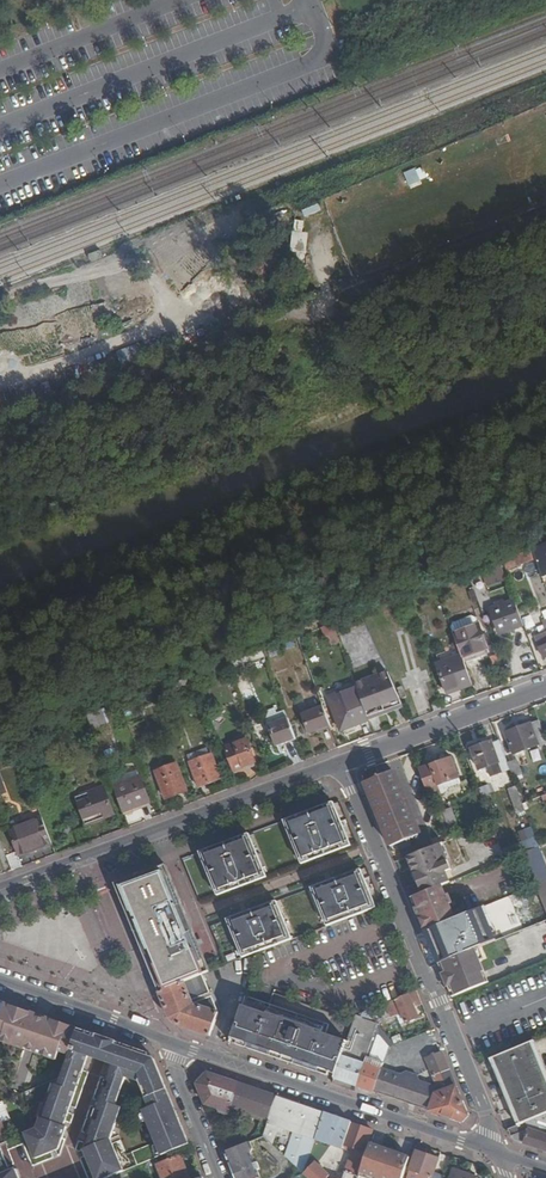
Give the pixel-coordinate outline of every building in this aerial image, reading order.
[(406,170),(409,184),(429,179),(426,166),(406,170)] [(308,215),(324,210),(322,203),(305,208),(308,215)] [(305,231),(306,220),(296,219),(293,252),(307,253),(309,232),(305,231)] [(101,252),(89,257),(91,262),(103,257),(101,252)] [(530,550),(541,578),(545,576),(545,544),(530,550)] [(524,563),(521,553),(501,561),(504,570),(524,563)] [(505,578),(498,561),(480,568),(486,585),(505,578)] [(444,603),(451,601),(446,588),(439,590),(444,603)] [(499,634),(522,626),(513,601),(490,610),(499,634)] [(335,624),(324,628),(330,646),(341,642),(335,624)] [(478,626),(453,635),(461,657),(463,663),(488,654),(478,626)] [(538,639),(540,646),(538,647),(543,658),(545,657),(545,636),(538,639)] [(463,663),(461,657),(436,666),(447,695),(472,685),(463,663)] [(229,671),(226,663),(190,677),(193,684),(229,671)] [(382,672),(354,683),(358,693),(366,717),(399,705),(382,672)] [(193,684),(190,677),(155,689),(158,697),(193,684)] [(405,696),(400,686),(395,688),(400,698),(405,696)] [(154,696),(152,691),(135,697),(137,703),(154,696)] [(344,729),(368,721),(366,717),(358,693),(330,703),(337,724),(342,722),(344,729)] [(435,712),(443,708),(440,703),(432,706),(435,712)] [(309,734),(329,726),(322,707),(302,715),(309,734)] [(107,722),(102,709),(85,715),(92,732),(100,729),(99,725),(107,722)] [(275,745),(294,738),(286,719),(268,726),(275,745)] [(545,744),(545,740),(539,721),(506,733),(514,754),(538,746),(538,747),(545,744)] [(246,740),(225,748),(233,771),(255,763),(246,740)] [(501,748),(498,740),(492,742),(495,750),(501,748)] [(495,750),(492,742),(472,750),(479,771),(487,768),(506,761),(501,748),(495,750)] [(211,754),(210,754),(206,746),(187,753),(191,762),(188,763),(198,787),(220,779),(211,754)] [(451,758),(418,770),(426,791),(459,778),(451,758)] [(155,767),(156,770),(176,763),(174,759),(155,767)] [(508,768),(512,777),(521,773),(516,760),(507,763),(508,768)] [(508,768),(507,763),(506,761),(487,768),(489,775),(508,768)] [(176,763),(156,770),(154,771),(165,800),(186,792),(176,763)] [(487,768),(479,771),(482,778),(489,775),(487,768)] [(118,777),(120,783),(139,776),(137,770),(118,777)] [(120,783),(112,786),(121,812),(149,802),(139,776),(120,783)] [(103,785),(74,796),(83,821),(84,824),(113,813),(103,785)] [(374,798),(393,845),(419,834),(400,787),(374,798)] [(288,818),(304,862),(351,844),(333,800),(288,818)] [(51,843),(41,818),(8,830),(16,851),(18,856),(51,843)] [(301,863),(304,862),(288,818),(283,819),(301,863)] [(246,834),(262,878),(267,876),(249,833),(246,834)] [(218,897),(262,878),(246,834),(200,853),(218,897)] [(407,858),(418,884),(448,872),(448,871),(450,870),(447,861),(448,860),(442,844),(407,858)] [(535,887),(545,883),(545,866),(538,847),(521,854),(535,887)] [(18,856),(16,851),(6,855),(12,870),(21,866),(18,856)] [(203,975),(209,973),(165,865),(116,885),(160,994),(203,975)] [(313,886),(314,888),(361,870),(360,867),(313,886)] [(312,889),(326,925),(376,906),(361,870),(314,888),(312,889)] [(422,894),(443,886),(452,882),(448,872),(418,884),(422,894)] [(416,908),(447,896),(443,886),(422,894),(412,899),(416,908)] [(425,919),(430,931),(451,922),(456,920),(451,905),(453,904),(450,895),(447,896),(416,908),(420,918),(424,916),(425,919)] [(251,955),(286,941),(273,905),(272,902),(227,920),(243,959),(251,955)] [(273,905),(286,941),(292,938),(278,903),(273,905)] [(534,912),(538,922),(545,919),(545,909),(545,908),(534,912)] [(483,937),(474,912),(456,920),(451,922),(454,929),(458,928),(465,944),(483,937)] [(421,921),(426,932),(430,931),(425,919),(421,921)] [(535,936),(545,932),(542,926),(533,930),(535,936)] [(444,963),(456,958),(451,946),(434,953),(439,965),(444,963)] [(472,978),(485,973),(475,950),(456,958),(444,963),(448,974),(443,976),(449,988),(453,986),(465,981),(464,978),(467,976),(472,978)] [(439,965),(443,976),(448,974),(444,963),(439,965)] [(457,997),(489,984),(485,973),(472,978),(465,981),(453,986),(457,997)] [(176,1026),(211,1038),(219,1014),(203,975),(160,994),(171,1020),(176,1026)] [(453,999),(457,997),(453,986),(449,988),(453,999)] [(410,995),(397,1000),(407,1024),(420,1019),(410,995)] [(335,1080),(350,1037),(244,1001),(230,1044),(335,1080)] [(36,1016),(4,1005),(0,1016),(0,1040),(1,1040),(1,1042),(24,1050),(36,1016)] [(363,1017),(357,1017),(350,1037),(335,1080),(357,1087),(375,1035),(378,1025),(376,1023),(362,1018),(363,1017)] [(58,1053),(68,1056),(77,1030),(45,1019),(33,1053),(55,1061),(58,1053)] [(36,1130),(25,1135),(36,1161),(59,1152),(67,1130),(63,1129),(67,1117),(71,1104),(86,1059),(93,1061),(100,1038),(77,1030),(68,1056),(57,1088),(51,1086),(36,1130)] [(381,1038),(375,1035),(357,1087),(375,1093),(382,1071),(384,1065),(373,1061),(381,1038)] [(100,1038),(93,1061),(98,1063),(103,1065),(111,1041),(106,1040),(100,1038)] [(111,1041),(103,1065),(108,1067),(96,1106),(86,1137),(88,1138),(85,1148),(85,1151),(111,1141),(122,1115),(124,1109),(119,1107),(118,1107),(118,1106),(122,1095),(127,1079),(140,1083),(142,1087),(150,1108),(143,1111),(151,1129),(157,1143),(137,1152),(132,1154),(137,1167),(142,1165),(190,1145),(179,1119),(162,1078),(154,1059),(148,1054),(111,1041)] [(494,1058),(521,1123),(527,1121),(545,1113),(545,1073),(534,1042),(494,1058)] [(470,1116),(443,1052),(426,1059),(439,1087),(439,1088),(431,1112),(462,1122),(470,1116)] [(431,1112),(439,1088),(421,1083),(419,1078),(406,1074),(401,1077),(382,1071),(375,1093),(431,1112)] [(232,1107),(270,1120),(277,1098),(208,1074),(197,1085),(205,1105),(230,1114),(232,1107)] [(279,1144),(289,1146),(302,1106),(277,1098),(270,1120),(264,1138),(272,1146),(277,1136),(281,1137),(279,1144)] [(285,1157),(304,1175),(316,1140),(324,1114),(302,1106),(289,1146),(285,1157)] [(352,1125),(352,1123),(324,1114),(316,1140),(343,1149),(345,1145),(352,1125)] [(545,1152),(545,1114),(527,1122),(527,1121),(521,1123),(510,1128),(513,1137),(516,1135),(519,1142),(545,1152)] [(352,1125),(345,1145),(361,1151),(358,1162),(363,1164),(367,1151),(366,1151),(372,1132),(352,1125)] [(111,1141),(85,1151),(83,1152),(85,1156),(113,1145),(111,1141)] [(250,1143),(225,1153),(231,1168),(238,1171),(243,1169),(246,1175),(245,1176),(241,1177),(260,1177),(251,1155),(253,1149),(250,1143)] [(124,1172),(113,1145),(85,1156),(94,1177),(110,1177),(124,1172)] [(363,1177),(370,1177),(380,1149),(380,1148),(370,1145),(360,1173),(359,1177),(363,1177)] [(20,1147),(9,1152),(19,1172),(30,1166),(20,1147)] [(19,1177),(16,1170),(10,1172),(0,1148),(0,1177),(19,1177)] [(406,1170),(410,1159),(380,1149),(370,1177),(404,1177),(406,1170)] [(438,1159),(413,1150),(410,1159),(406,1170),(410,1172),(429,1177),(432,1177),(438,1159)] [(181,1157),(158,1167),(163,1177),(190,1177),(181,1157)] [(330,1177),(315,1163),(304,1175),(307,1177),(329,1177),(330,1177)] [(231,1168),(231,1169),(235,1177),(241,1177),(245,1176),(246,1175),(243,1169),(238,1171),(231,1168)] [(359,1177),(360,1173),(349,1169),(346,1177),(359,1177)]
